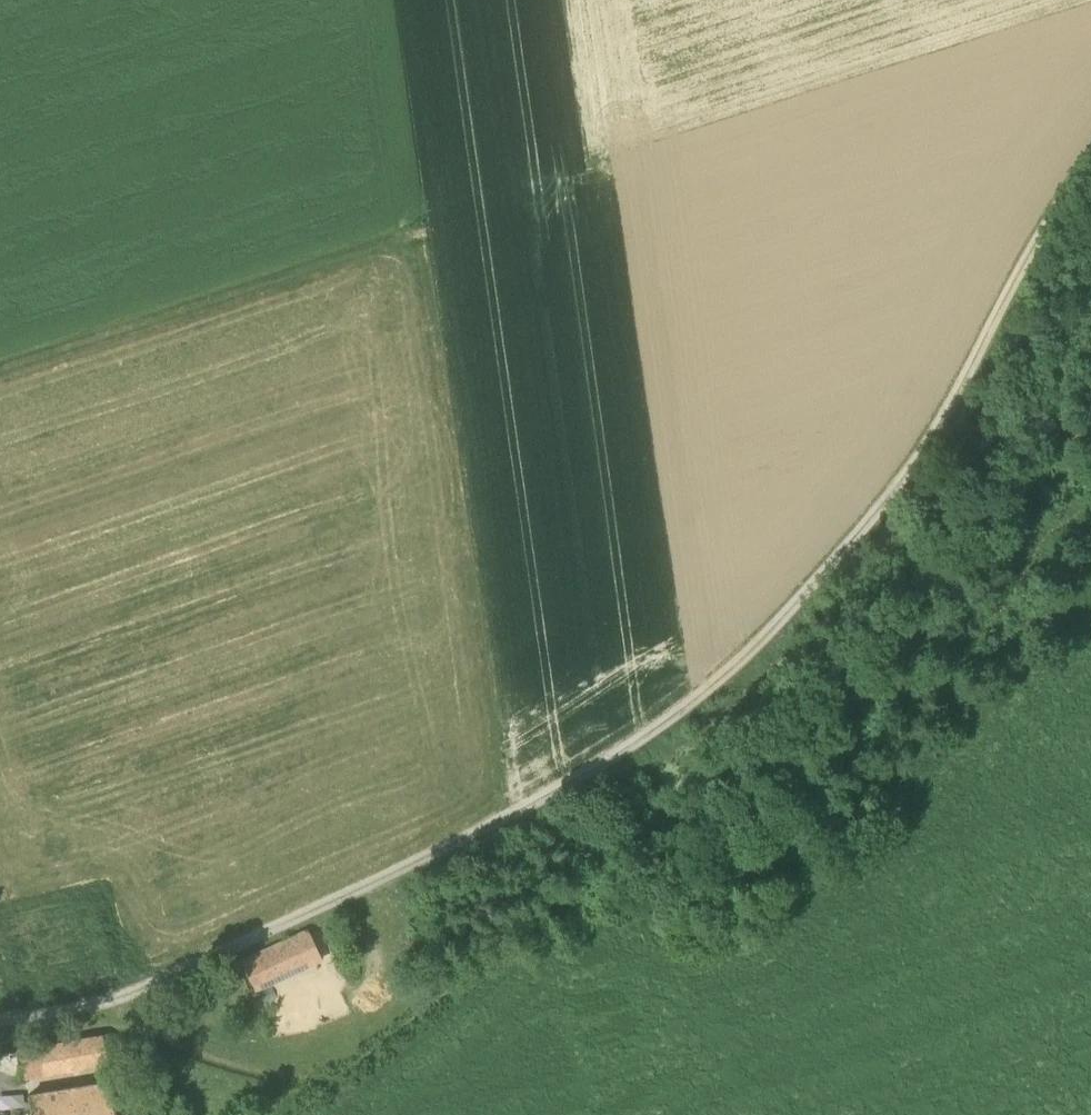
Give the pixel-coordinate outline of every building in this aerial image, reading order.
[(241,963),(255,991),(321,960),(308,931),(241,963)] [(67,1044),(71,1069),(107,1064),(102,1038),(67,1044)] [(71,1069),(67,1044),(17,1052),(21,1077),(71,1069)] [(110,1085),(75,1090),(74,1083),(57,1087),(58,1093),(28,1098),(32,1114),(115,1114),(110,1085)]
